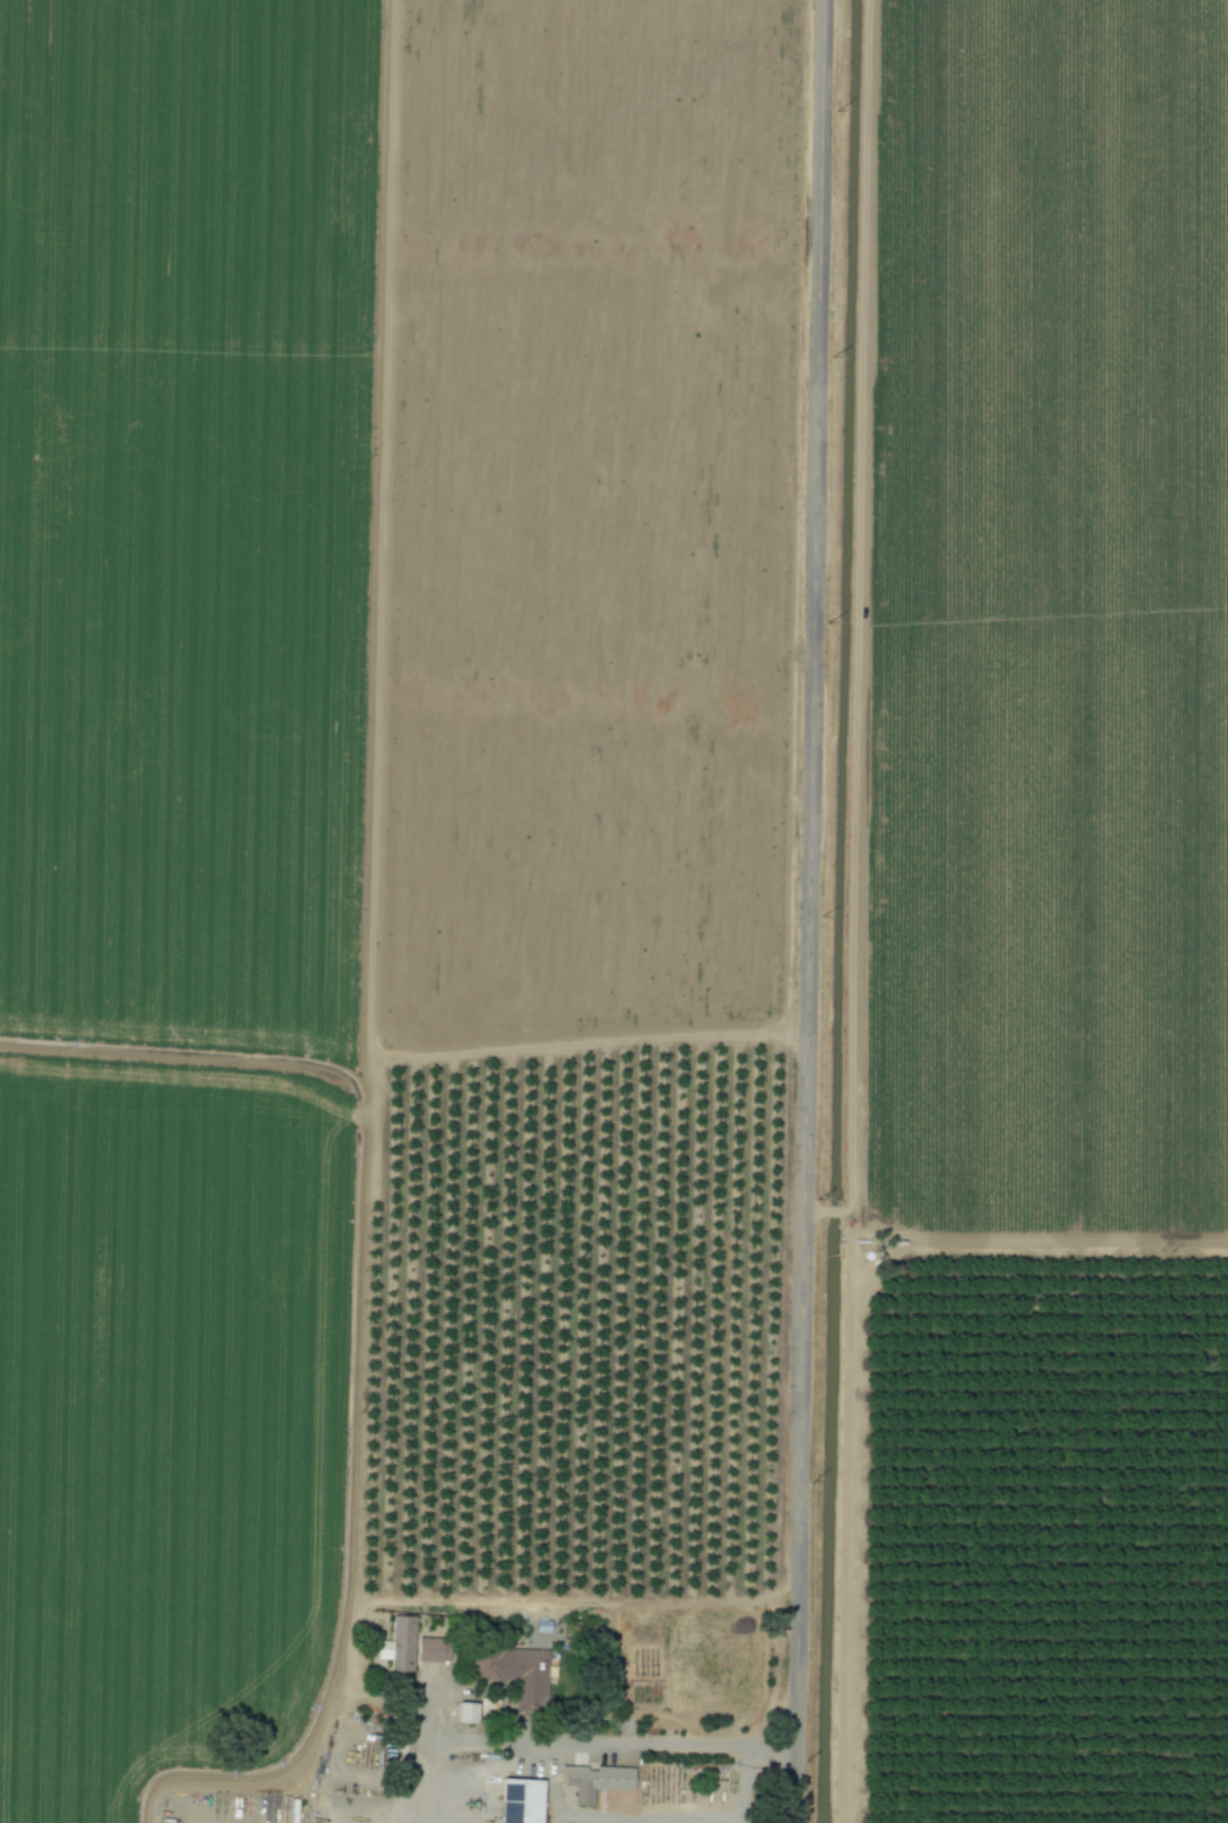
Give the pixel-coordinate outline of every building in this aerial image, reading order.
[(389,1671),(412,1672),(413,1618),(391,1617),(390,1642),(376,1642),(376,1660),(389,1661),(389,1671)] [(415,1662),(438,1663),(438,1640),(416,1639),(415,1662)] [(515,1681),(514,1707),(545,1708),(548,1652),(473,1648),(471,1680),(515,1681)] [(456,1722),(476,1723),(477,1703),(457,1702),(456,1722)] [(573,1805),(592,1806),(593,1789),(631,1791),(632,1769),(590,1767),(590,1768),(560,1766),(559,1785),(574,1786),(573,1805)] [(542,1781),(499,1780),(498,1822),(540,1822),(542,1781)]
